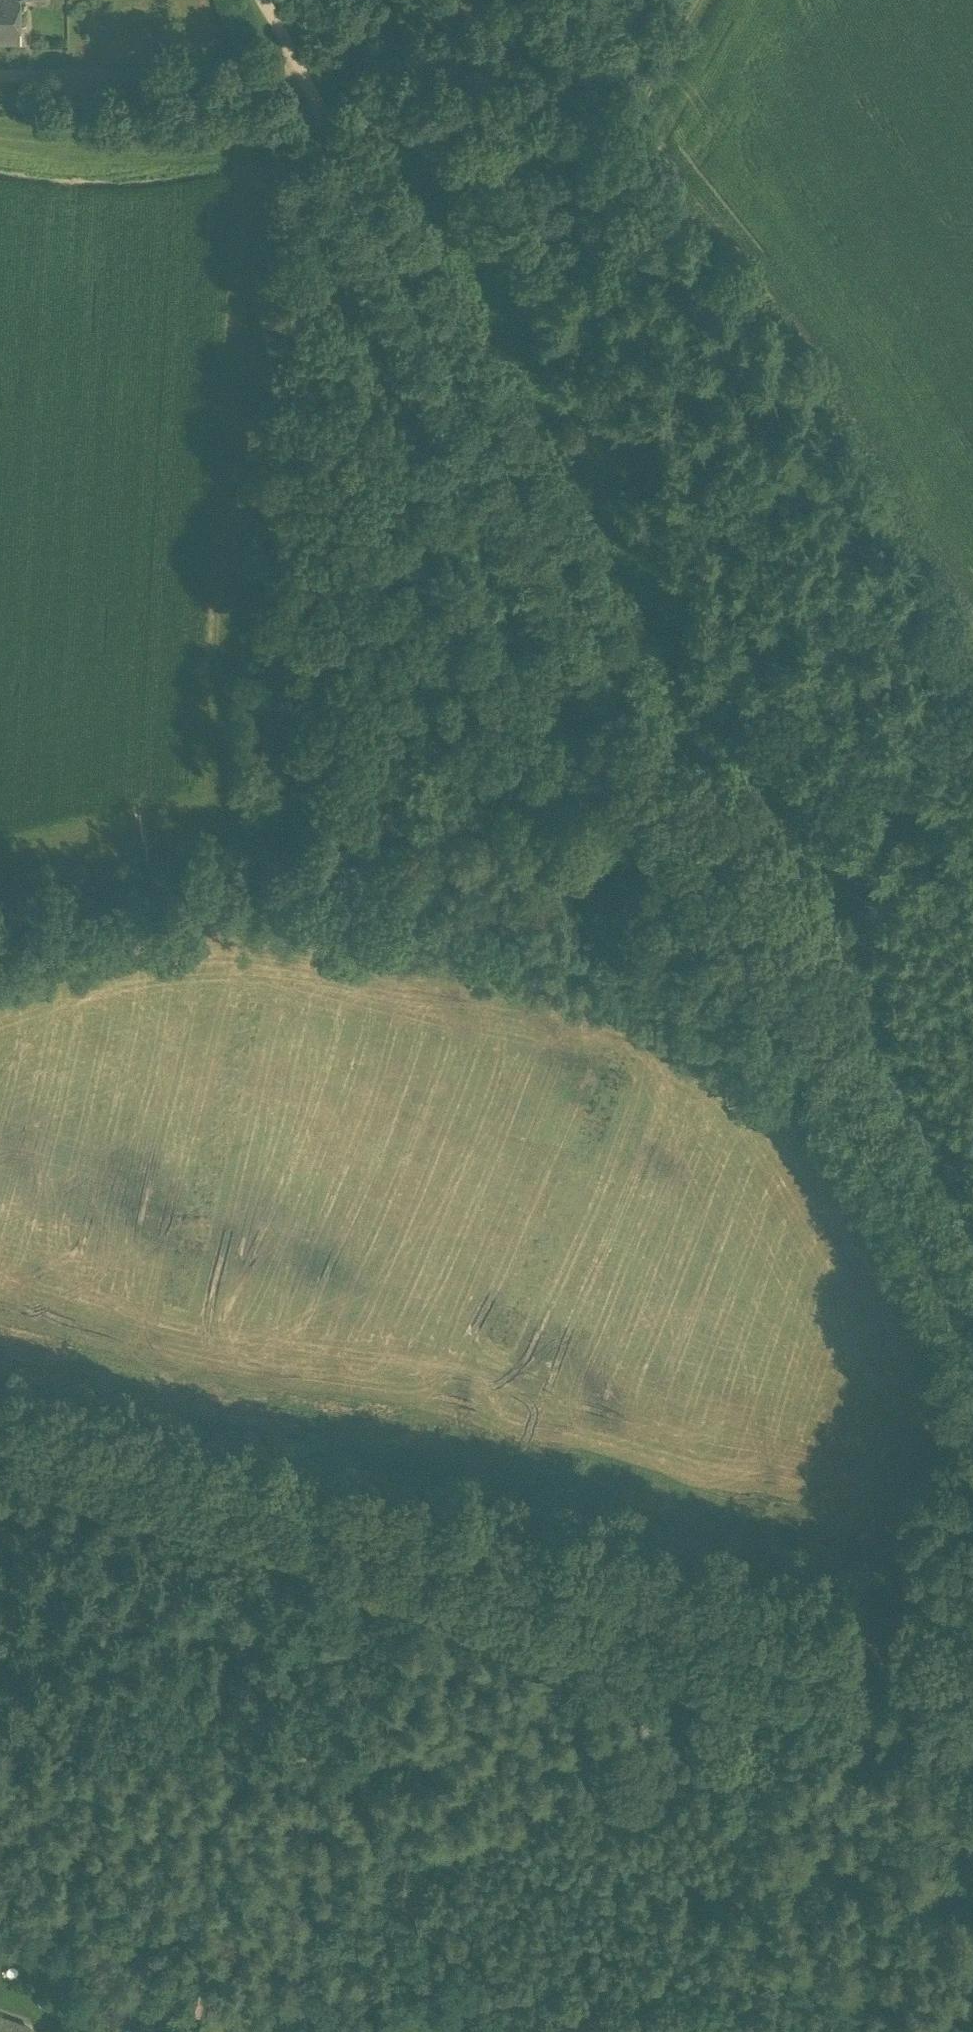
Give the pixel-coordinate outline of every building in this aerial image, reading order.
[(20,42),(20,0),(0,0),(0,42),(20,42)] [(200,2016),(207,1994),(190,1989),(183,2012),(200,2016)] [(215,2019),(220,2000),(212,1997),(207,2017),(215,2019)] [(32,2025),(0,2014),(0,2031),(35,2031),(32,2025)]
